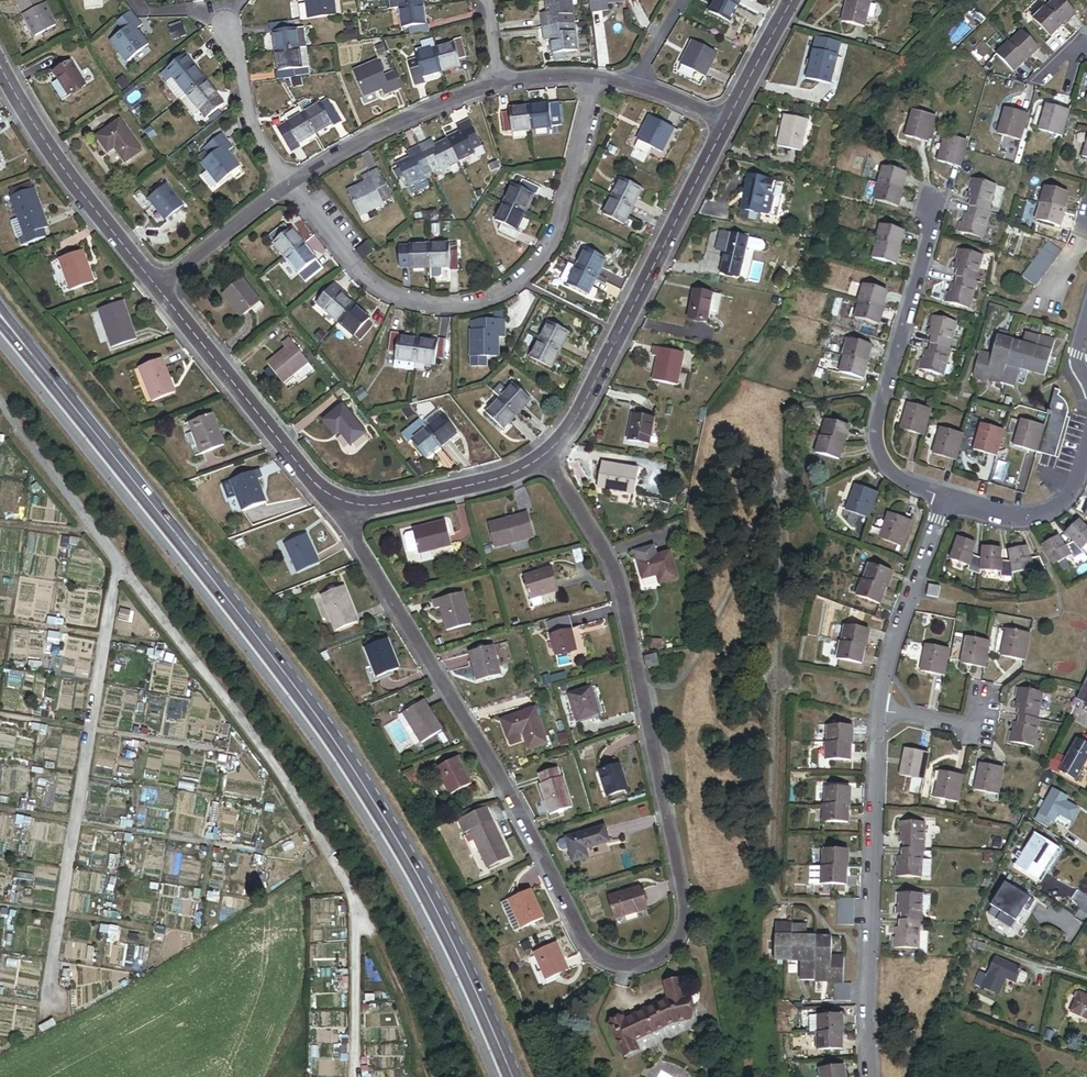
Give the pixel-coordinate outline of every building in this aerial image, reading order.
[(18,3),(35,36),(55,26),(42,0),(24,0),(18,3)] [(83,10),(101,8),(100,0),(82,0),(83,10)] [(333,0),(306,0),(306,5),(298,6),(300,20),(308,19),(335,15),(333,0)] [(421,0),(390,0),(391,9),(399,8),(422,5),(421,0)] [(571,0),(546,0),(547,12),(540,13),(542,27),(570,24),(569,15),(572,15),(571,0)] [(590,12),(608,11),(607,3),(627,1),(627,0),(589,0),(590,12)] [(738,4),(730,0),(714,0),(708,12),(728,22),(738,4)] [(866,0),(847,0),(841,22),(863,27),(870,1),(866,0)] [(1047,9),(1062,24),(1064,26),(1075,15),(1060,0),(1055,0),(1047,9)] [(424,25),(422,5),(399,8),(402,28),(408,27),(409,35),(429,32),(428,24),(424,25)] [(1051,35),(1062,24),(1047,9),(1045,8),(1034,19),(1051,35)] [(131,10),(115,22),(122,31),(110,40),(127,61),(148,44),(136,29),(142,25),(131,10)] [(304,27),(290,29),(289,21),(268,24),(269,32),(273,31),(275,52),(306,48),(304,27)] [(183,24),(169,27),(171,37),(185,34),(183,24)] [(577,51),(575,31),(571,32),(570,24),(542,27),(543,41),(551,40),(553,61),(567,60),(566,53),(577,51)] [(1021,32),(1010,44),(1026,58),(1028,60),(1039,49),(1021,32)] [(348,34),(349,41),(356,40),(355,33),(348,34)] [(466,57),(461,38),(453,40),(454,43),(434,48),(441,71),(460,66),(459,59),(466,57)] [(816,39),(813,51),(836,57),(839,45),(816,39)] [(414,51),(417,60),(409,62),(415,81),(422,79),(422,77),(441,71),(434,48),(432,40),(421,43),(422,49),(414,51)] [(717,53),(693,41),(681,65),(705,77),(717,53)] [(1015,69),(1026,58),(1010,44),(1009,42),(998,53),(1015,69)] [(306,48),(275,52),(278,71),(274,72),(275,80),(310,75),(306,48)] [(836,57),(813,51),(806,79),(829,85),(836,57)] [(186,95),(206,81),(185,54),(159,74),(167,83),(173,78),(186,95)] [(401,88),(393,70),(384,74),(378,61),(353,71),(363,96),(382,89),(384,95),(401,88)] [(70,62),(54,72),(59,80),(52,85),(62,100),(85,86),(70,62)] [(217,96),(206,81),(186,95),(180,100),(192,116),(200,110),(205,116),(220,104),(215,97),(217,96)] [(306,100),(297,105),(299,107),(302,113),(311,108),(306,100)] [(1039,127),(1062,134),(1070,108),(1046,101),(1044,110),(1046,111),(1045,116),(1042,115),(1039,127)] [(340,122),(330,105),(324,109),(320,103),(311,108),(302,113),(315,134),(332,123),(334,126),(340,122)] [(138,104),(133,109),(138,116),(144,111),(138,104)] [(559,126),(557,106),(549,107),(549,104),(528,107),(530,130),(559,126)] [(928,137),(935,112),(910,104),(907,114),(909,115),(908,121),(906,120),(903,130),(928,137)] [(282,119),(285,124),(275,130),(290,155),(300,149),(297,144),(315,134),(302,113),(299,107),(283,117),(282,119)] [(530,130),(528,107),(508,109),(508,112),(501,113),(504,133),(530,130)] [(1022,144),(1030,117),(1007,110),(1003,121),(1005,122),(1004,128),(1001,127),(998,137),(1022,144)] [(807,120),(784,115),(777,146),(800,151),(807,120)] [(674,128),(650,117),(634,148),(647,155),(651,147),(662,153),(674,128)] [(119,121),(96,137),(108,153),(115,148),(125,163),(141,152),(140,151),(135,144),(119,121)] [(447,140),(457,161),(474,153),(473,149),(481,145),(469,121),(456,127),(459,132),(446,138),(447,140)] [(151,128),(145,132),(150,139),(155,135),(151,128)] [(233,147),(221,133),(207,144),(214,152),(208,157),(205,152),(197,158),(208,171),(218,184),(239,167),(227,152),(233,147)] [(934,160),(958,167),(965,141),(942,134),(939,143),(941,144),(939,150),(937,149),(934,160)] [(432,140),(419,146),(431,170),(439,166),(441,171),(458,162),(457,161),(447,140),(435,146),(432,140)] [(140,141),(135,144),(140,151),(144,148),(140,141)] [(194,144),(188,149),(191,153),(197,148),(194,144)] [(431,170),(419,146),(407,153),(410,159),(397,165),(408,187),(425,178),(423,174),(431,170)] [(876,175),(874,183),(876,183),(898,190),(902,176),(879,169),(874,167),(872,174),(876,175)] [(365,183),(347,191),(359,216),(390,200),(384,187),(386,186),(378,169),(361,176),(365,183)] [(218,184),(208,171),(201,176),(211,189),(218,184)] [(972,204),(988,209),(996,181),(972,174),(969,184),(972,184),(970,189),(968,189),(966,196),(971,198),(970,203),(972,204)] [(773,182),(749,176),(741,210),(749,212),(759,214),(764,194),(770,195),(773,182)] [(632,207),(641,189),(621,178),(612,196),(632,207)] [(525,212),(534,194),(537,196),(540,189),(522,180),(519,187),(513,184),(504,202),(525,212)] [(1042,198),(1062,204),(1067,188),(1043,181),(1038,197),(1042,198)] [(9,194),(10,197),(34,189),(32,183),(11,190),(9,194)] [(898,190),(876,183),(872,198),(896,206),(900,190),(898,190)] [(183,205),(166,185),(148,200),(165,220),(183,205)] [(34,189),(10,197),(23,235),(42,229),(47,227),(34,189)] [(764,194),(759,214),(776,218),(781,198),(770,195),(764,194)] [(623,225),(632,207),(612,196),(602,214),(623,225)] [(1062,204),(1042,198),(1037,213),(1061,220),(1065,205),(1062,204)] [(516,230),(525,212),(504,202),(495,220),(502,223),(498,231),(516,239),(519,232),(516,230)] [(988,209),(972,204),(970,209),(965,207),(963,212),(966,213),(964,219),(962,218),(959,227),(983,234),(991,209),(988,209)] [(425,213),(427,222),(437,220),(436,212),(425,213)] [(759,214),(749,212),(747,219),(758,222),(759,214)] [(303,243),(291,228),(288,230),(284,224),(268,237),(285,258),(303,243)] [(874,244),(895,250),(900,234),(876,227),(871,244),(874,244)] [(440,230),(434,228),(432,234),(437,236),(440,230)] [(42,229),(23,235),(18,237),(21,246),(46,238),(42,229)] [(747,239),(719,232),(715,249),(725,252),(720,272),(738,276),(745,249),(747,239)] [(1059,253),(1064,247),(1050,237),(1045,243),(1059,253)] [(759,241),(747,239),(745,249),(757,251),(761,249),(762,245),(759,241)] [(303,243),(285,258),(302,280),(304,282),(322,268),(303,243)] [(1055,260),(1059,253),(1045,243),(1040,250),(1055,260)] [(895,250),(874,244),(869,260),(893,267),(898,251),(895,250)] [(371,253),(365,245),(357,252),(363,259),(371,253)] [(429,268),(428,245),(409,246),(399,246),(399,268),(429,268)] [(458,270),(457,250),(449,251),(449,245),(428,245),(429,268),(438,268),(450,267),(450,270),(458,270)] [(960,274),(975,279),(982,254),(959,247),(956,256),(959,257),(958,261),(955,260),(953,267),(959,269),(957,273),(960,274)] [(597,277),(606,259),(585,249),(576,267),(597,277)] [(1049,268),(1055,260),(1040,250),(1035,258),(1049,268)] [(82,251),(60,259),(71,290),(93,282),(82,251)] [(1049,268),(1035,258),(1030,265),(1044,275),(1049,268)] [(587,295),(597,277),(576,267),(569,263),(560,281),(587,295)] [(1044,275),(1030,265),(1025,273),(1039,282),(1044,275)] [(438,268),(429,268),(429,277),(435,277),(438,273),(438,268)] [(975,279),(960,274),(958,280),(952,278),(950,285),(952,285),(951,290),(949,289),(946,300),(968,306),(977,279),(975,279)] [(260,303),(241,279),(222,294),(241,317),(251,310),(254,314),(263,307),(260,303)] [(339,323),(354,305),(339,292),(341,289),(336,285),(322,299),(328,304),(323,309),(339,323)] [(857,303),(878,309),(883,293),(860,286),(855,302),(857,303)] [(720,296),(694,291),(688,319),(706,322),(708,313),(714,314),(717,313),(720,296)] [(328,304),(322,299),(318,305),(323,309),(328,304)] [(123,302),(98,310),(111,348),(136,339),(123,302)] [(878,309),(857,303),(852,319),(876,326),(881,310),(878,309)] [(369,318),(354,305),(339,323),(335,327),(350,340),(354,336),(360,341),(373,326),(367,321),(369,318)] [(600,314),(585,306),(582,311),(598,319),(600,314)] [(932,342),(948,347),(956,321),(933,314),(931,321),(933,322),(932,327),(929,326),(926,334),(932,336),(930,341),(932,342)] [(471,322),(471,357),(498,357),(497,338),(505,338),(505,319),(486,320),(486,322),(471,322)] [(559,350),(569,332),(548,322),(539,340),(559,350)] [(314,337),(320,342),(326,335),(320,330),(314,337)] [(1010,352),(1013,340),(1007,339),(1009,332),(1000,330),(998,336),(993,353),(992,358),(1007,362),(1010,352)] [(1010,352),(1033,358),(1039,335),(1027,331),(1024,344),(1013,340),(1010,352)] [(414,363),(417,339),(398,337),(398,333),(390,332),(387,352),(395,353),(394,360),(414,363)] [(1055,339),(1039,335),(1033,358),(1029,369),(1045,374),(1055,339)] [(313,369),(289,339),(283,345),(287,350),(275,359),(274,358),(267,363),(282,383),(294,373),(299,379),(313,369)] [(443,360),(446,340),(438,339),(437,342),(417,339),(414,363),(434,366),(435,359),(443,360)] [(550,368),(559,350),(539,340),(530,357),(550,368)] [(844,342),(839,357),(842,358),(862,364),(867,348),(844,342)] [(948,347),(932,342),(931,347),(925,345),(923,352),(926,353),(924,358),(922,357),(920,367),(943,374),(951,348),(948,347)] [(683,353),(654,347),(652,356),(658,357),(655,372),(653,371),(652,380),(676,385),(683,353)] [(993,353),(981,349),(973,374),(991,379),(991,377),(1001,380),(1007,362),(992,358),(993,353)] [(1007,362),(1001,380),(1015,384),(1020,366),(1029,369),(1033,358),(1010,352),(1007,362)] [(862,364),(842,358),(837,373),(860,380),(865,365),(862,364)] [(161,359),(139,368),(153,402),(175,393),(161,359)] [(414,363),(394,360),(393,368),(413,371),(414,363)] [(517,414),(530,400),(514,384),(500,398),(517,414)] [(361,389),(354,395),(360,402),(367,396),(361,389)] [(1062,392),(1056,389),(1049,409),(1047,409),(1046,413),(1053,416),(1040,456),(1051,459),(1055,461),(1058,462),(1067,431),(1065,430),(1069,418),(1070,414),(1071,409),(1071,405),(1070,402),(1068,398),(1065,393),(1062,392)] [(517,414),(500,398),(486,413),(502,429),(517,414)] [(922,436),(930,410),(906,403),(904,413),(906,413),(904,419),(902,418),(899,429),(922,436)] [(365,434),(342,405),(323,420),(335,435),(339,432),(350,446),(365,434)] [(413,415),(409,408),(403,413),(408,419),(413,415)] [(456,433),(437,409),(421,422),(440,446),(456,433)] [(211,414),(189,422),(193,431),(186,434),(192,448),(198,446),(202,455),(224,446),(211,414)] [(653,419),(632,414),(627,440),(648,444),(653,419)] [(440,446),(421,422),(405,434),(424,458),(440,446)] [(825,422),(821,437),(844,443),(846,444),(849,428),(825,422)] [(1013,448),(1037,455),(1045,429),(1021,422),(1018,431),(1021,431),(1019,436),(1017,436),(1013,448)] [(997,457),(1004,431),(980,424),(977,433),(979,434),(978,439),(976,439),(972,450),(997,457)] [(955,462),(963,435),(938,428),(934,439),(937,439),(935,444),(933,444),(930,454),(955,462)] [(821,437),(819,437),(816,452),(840,458),(844,443),(821,437)] [(638,470),(601,464),(597,488),(634,494),(638,470)] [(259,469),(231,479),(242,510),(265,502),(262,493),(260,493),(256,480),(262,478),(259,469)] [(867,520),(876,496),(853,487),(850,497),(852,497),(850,503),(849,502),(845,512),(867,520)] [(527,514),(488,524),(494,547),(533,537),(527,514)] [(883,542),(906,550),(915,526),(892,518),(889,527),(891,528),(889,533),(887,532),(883,542)] [(1070,533),(1076,540),(1085,549),(1086,547),(1086,525),(1083,521),(1070,533)] [(451,546),(445,522),(413,530),(413,532),(406,533),(404,537),(407,550),(410,552),(418,551),(418,554),(451,546)] [(306,534),(285,544),(297,572),(319,563),(306,534)] [(977,544),(959,537),(951,558),(971,566),(975,555),(973,554),(977,544)] [(1062,537),(1045,546),(1055,564),(1074,555),(1069,544),(1066,546),(1062,537)] [(1069,544),(1074,555),(1076,558),(1083,555),(1086,560),(1086,559),(1086,552),(1085,549),(1076,540),(1069,544)] [(1013,561),(1014,573),(1037,570),(1036,557),(1031,557),(1030,548),(1011,550),(1013,561)] [(1003,550),(984,549),(983,558),(982,571),(1004,573),(1005,560),(1002,560),(1003,550)] [(670,553),(637,562),(642,579),(657,575),(659,584),(677,579),(670,553)] [(983,558),(975,555),(971,566),(970,570),(982,574),(982,571),(983,558)] [(1042,556),(1036,557),(1037,570),(1037,573),(1048,571),(1042,556)] [(1013,561),(1005,560),(1004,573),(1004,576),(1014,576),(1014,573),(1013,561)] [(868,566),(862,582),(883,590),(885,591),(891,574),(868,566)] [(557,592),(550,569),(523,577),(532,608),(541,605),(542,603),(540,596),(557,592)] [(862,582),(859,581),(854,595),(878,604),(883,590),(862,582)] [(329,591),(321,594),(335,631),(357,622),(343,586),(335,589),(334,586),(328,588),(329,591)] [(936,599),(939,588),(929,586),(926,596),(936,599)] [(470,624),(462,593),(433,600),(435,609),(442,608),(445,622),(444,622),(446,630),(470,624)] [(284,595),(277,598),(280,605),(287,602),(284,595)] [(845,626),(841,644),(864,648),(865,648),(869,630),(845,626)] [(576,650),(571,630),(549,635),(554,655),(576,650)] [(1024,664),(1029,636),(1006,632),(1004,642),(1007,642),(1005,649),(1003,648),(1001,659),(1024,664)] [(387,639),(365,648),(376,678),(398,669),(387,639)] [(983,671),(989,644),(966,639),(961,667),(983,671)] [(662,641),(651,640),(651,648),(661,649),(662,641)] [(841,644),(839,644),(837,658),(861,663),(864,648),(841,644)] [(500,675),(493,646),(483,649),(482,645),(477,646),(478,650),(470,652),(477,681),(500,675)] [(943,678),(948,650),(924,646),(922,655),(925,656),(924,662),(922,661),(919,673),(943,678)] [(326,653),(321,656),(324,662),(330,660),(326,653)] [(541,677),(543,686),(551,684),(549,675),(541,677)] [(1077,699),(1086,704),(1086,678),(1077,699)] [(591,688),(568,695),(576,721),(599,714),(591,688)] [(1020,711),(1018,717),(1020,717),(1038,721),(1043,694),(1019,689),(1017,699),(1018,699),(1017,704),(1015,704),(1014,710),(1020,711)] [(423,700),(402,713),(421,743),(442,730),(423,700)] [(547,743),(535,709),(501,720),(510,747),(523,742),(520,734),(522,733),(528,750),(547,743)] [(1038,721),(1020,717),(1019,723),(1013,722),(1012,727),(1014,728),(1013,733),(1011,733),(1009,743),(1034,748),(1039,721),(1038,721)] [(828,726),(827,744),(850,745),(851,745),(851,727),(828,726)] [(1083,743),(1077,739),(1073,746),(1063,764),(1055,760),(1057,757),(1053,755),(1046,767),(1057,773),(1059,770),(1075,780),(1086,759),(1086,736),(1083,743)] [(827,744),(825,744),(824,761),(849,762),(850,745),(827,744)] [(922,782),(927,755),(904,750),(902,760),(904,761),(903,766),(900,765),(898,777),(922,782)] [(457,757),(436,769),(449,795),(471,784),(457,757)] [(619,766),(600,772),(607,796),(627,790),(619,766)] [(998,796),(1003,770),(978,766),(977,774),(979,775),(978,780),(975,779),(973,792),(998,796)] [(558,768),(538,774),(541,784),(540,784),(549,815),(572,808),(563,777),(560,778),(558,768)] [(933,798),(957,803),(962,777),(939,773),(937,783),(939,783),(938,788),(935,787),(933,798)] [(1049,776),(1042,773),(1039,779),(1046,783),(1049,776)] [(826,788),(826,806),(847,807),(849,807),(849,789),(826,788)] [(1066,799),(1052,792),(1038,818),(1051,825),(1054,819),(1073,829),(1081,812),(1064,803),(1066,799)] [(826,806),(823,806),(823,824),(847,824),(847,807),(826,806)] [(487,807),(464,818),(487,868),(509,858),(487,807)] [(904,843),(903,849),(920,850),(923,850),(924,823),(899,822),(899,831),(900,831),(900,837),(898,837),(898,843),(904,843)] [(604,828),(566,838),(561,840),(560,843),(561,849),(565,851),(569,850),(573,863),(587,859),(585,849),(608,842),(604,828)] [(1035,835),(1015,868),(1038,882),(1044,872),(1040,870),(1044,863),(1048,865),(1051,867),(1061,851),(1035,835)] [(903,849),(901,849),(900,856),(896,855),(896,861),(898,861),(898,866),(896,866),(896,876),(919,877),(920,850),(903,849)] [(824,851),(824,868),(845,869),(847,869),(848,851),(824,851)] [(845,887),(845,869),(824,868),(810,868),(809,885),(821,886),(845,887)] [(605,885),(581,893),(582,897),(606,889),(605,885)] [(996,891),(991,901),(1010,911),(1020,892),(1010,886),(1004,896),(996,891)] [(639,888),(608,897),(614,918),(645,909),(639,888)] [(529,891),(501,903),(514,932),(542,919),(529,891)] [(901,915),(901,921),(919,922),(921,922),(922,894),(896,893),(896,905),(898,905),(898,910),(896,910),(896,914),(901,915)] [(852,900),(836,899),(835,908),(852,909),(852,900)] [(852,909),(835,908),(835,916),(852,917),(852,909)] [(852,917),(835,916),(835,925),(852,925),(852,917)] [(901,921),(899,921),(899,927),(888,927),(888,933),(895,933),(895,937),(894,937),(893,948),(918,949),(919,922),(901,921)] [(1067,938),(1073,942),(1082,929),(1076,925),(1067,938)] [(789,928),(772,927),(771,962),(788,963),(788,953),(789,928)] [(803,928),(789,928),(788,953),(812,953),(813,940),(802,939),(803,928)] [(982,941),(970,938),(967,945),(979,949),(982,941)] [(831,940),(813,940),(812,953),(812,965),(830,966),(831,960),(831,940)] [(555,943),(534,952),(545,980),(567,971),(555,943)] [(1041,952),(1038,959),(1046,962),(1048,954),(1041,952)] [(812,965),(812,953),(788,953),(788,963),(798,963),(797,981),(811,982),(812,965)] [(1019,968),(991,958),(986,972),(985,975),(980,988),(999,995),(1005,979),(1014,982),(1015,980),(1021,982),(1024,981),(1026,975),(1025,972),(1019,970),(1019,968)] [(812,965),(811,982),(825,982),(824,984),(833,985),(841,985),(842,961),(831,960),(830,966),(812,965)] [(980,988),(985,975),(978,972),(973,986),(980,988)] [(622,1017),(607,1023),(621,1052),(635,1046),(633,1040),(670,1023),(689,1020),(686,997),(681,997),(679,981),(664,984),(667,1000),(663,1001),(623,1019),(622,1017)] [(849,994),(850,985),(841,985),(833,985),(833,994),(849,994)] [(1074,991),(1071,997),(1076,999),(1071,1008),(1082,1013),(1080,1019),(1081,1019),(1086,1022),(1086,997),(1074,991)] [(849,994),(833,994),(833,1003),(849,1004),(849,994)] [(807,1019),(807,1034),(813,1034),(837,1034),(839,1034),(839,1019),(807,1019)] [(1054,1034),(1047,1030),(1044,1037),(1051,1040),(1054,1034)] [(837,1034),(813,1034),(814,1051),(838,1051),(837,1034)] [(635,1046),(621,1052),(623,1057),(637,1050),(635,1046)] [(841,1069),(811,1072),(811,1076),(842,1076),(841,1069)]
